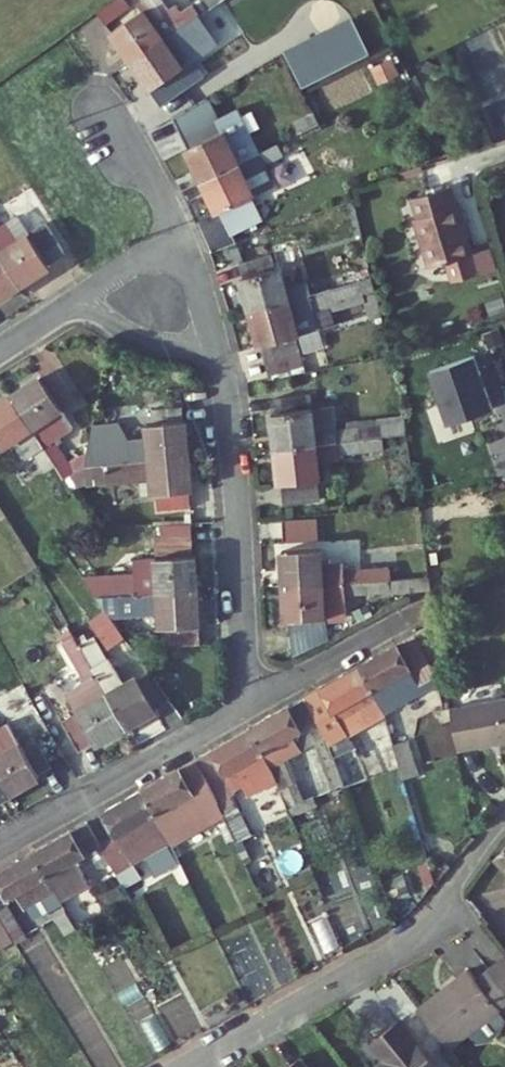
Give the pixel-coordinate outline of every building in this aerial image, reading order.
[(120,68),(190,21),(220,0),(199,0),(171,19),(166,12),(159,16),(148,0),(142,0),(127,10),(132,17),(100,39),(120,68)] [(95,32),(119,14),(109,1),(86,18),(95,32)] [(209,49),(190,21),(120,68),(140,97),(142,96),(162,124),(196,104),(177,77),(169,83),(166,79),(174,74),(209,49)] [(357,62),(340,26),(272,60),(290,95),(357,62)] [(387,82),(380,68),(360,78),(368,92),(387,82)] [(169,83),(177,77),(174,74),(166,79),(169,83)] [(176,157),(192,188),(248,161),(226,116),(206,126),(196,104),(162,124),(176,157)] [(308,130),(302,119),(281,129),(287,140),(308,130)] [(248,161),(192,188),(207,220),(209,219),(220,241),(251,227),(240,204),(263,193),(253,172),(273,162),(268,151),(248,161)] [(446,213),(440,193),(400,206),(406,225),(404,226),(418,274),(435,269),(441,288),(484,276),(478,255),(460,260),(451,230),(454,230),(449,212),(446,213)] [(0,227),(0,238),(7,249),(18,242),(6,223),(0,227)] [(9,293),(39,273),(37,271),(54,261),(34,231),(18,242),(7,249),(0,238),(0,278),(9,293)] [(240,320),(352,288),(348,276),(297,291),(275,297),(269,275),(265,276),(261,262),(229,271),(233,285),(230,286),(240,320)] [(357,273),(348,276),(352,288),(361,286),(357,273)] [(9,293),(0,278),(0,299),(9,293)] [(355,309),(369,367),(380,365),(361,286),(352,288),(240,320),(249,354),(253,353),(261,381),(292,372),(284,344),(309,337),(305,323),(355,309)] [(479,325),(498,319),(491,300),(473,306),(479,325)] [(463,361),(419,377),(437,429),(481,414),(463,361)] [(292,372),(261,381),(262,386),(294,378),(292,372)] [(0,402),(0,403),(45,473),(53,487),(63,480),(57,470),(43,448),(61,436),(49,417),(64,408),(45,378),(31,387),(29,384),(0,402)] [(336,436),(327,437),(304,439),(301,417),(300,402),(263,407),(265,421),(261,422),(265,457),(372,445),(370,432),(336,436)] [(0,403),(0,449),(3,447),(15,466),(23,461),(35,480),(45,473),(0,403)] [(89,442),(78,443),(75,461),(73,474),(75,474),(178,463),(174,428),(173,428),(171,414),(141,417),(143,431),(136,432),(138,446),(118,448),(117,445),(108,432),(90,434),(89,442)] [(304,439),(327,437),(324,414),(301,417),(304,439)] [(395,442),(392,424),(335,430),(336,436),(370,432),(372,445),(395,442)] [(372,445),(265,457),(269,492),(272,491),(274,511),(309,507),(306,469),(328,466),(327,461),(373,456),(372,445)] [(131,503),(146,502),(147,518),(179,515),(178,499),(182,498),(178,463),(75,474),(77,493),(129,488),(131,503)] [(272,528),(273,548),(305,546),(304,526),(272,528)] [(72,586),(85,604),(186,598),(184,563),(182,563),(180,531),(150,532),(151,544),(144,544),(145,565),(124,566),(124,582),(72,586)] [(271,558),(273,594),(378,587),(377,574),(333,577),(332,569),(310,570),(310,556),(271,558)] [(378,600),(418,597),(418,585),(378,587),(378,600)] [(278,628),(314,626),(335,624),(334,602),(378,600),(378,587),(273,594),(275,628),(278,628)] [(85,604),(94,617),(126,615),(127,622),(149,621),(150,636),(156,635),(157,652),(189,651),(186,598),(85,604)] [(97,656),(113,645),(94,618),(78,630),(97,656)] [(461,651),(455,624),(377,667),(397,703),(400,708),(447,683),(436,664),(461,651)] [(278,636),(314,634),(314,626),(278,628),(278,636)] [(282,663),(318,645),(314,634),(278,636),(282,663)] [(68,653),(76,648),(73,642),(65,647),(68,653)] [(79,712),(50,729),(68,759),(83,750),(84,752),(115,735),(68,653),(65,647),(63,644),(39,658),(49,675),(64,665),(77,687),(68,692),(79,712)] [(129,688),(127,684),(114,691),(99,665),(96,667),(83,644),(76,648),(68,653),(115,735),(146,717),(144,715),(158,706),(140,681),(129,688)] [(323,696),(341,734),(353,758),(374,746),(361,723),(397,703),(377,667),(323,696)] [(341,734),(323,696),(268,726),(288,763),(341,734)] [(439,716),(447,758),(504,747),(504,703),(439,716)] [(417,722),(409,725),(418,741),(425,738),(417,722)] [(268,726),(238,743),(259,782),(267,778),(273,788),(294,775),(288,763),(268,726)] [(28,785),(27,783),(40,775),(24,747),(10,755),(0,736),(0,801),(28,785)] [(404,778),(417,775),(410,744),(397,746),(404,778)] [(239,771),(246,768),(234,745),(212,756),(231,794),(240,812),(256,803),(239,771)] [(212,756),(158,786),(179,823),(231,794),(212,756)] [(308,781),(300,786),(309,801),(317,797),(308,781)] [(117,837),(126,853),(179,823),(158,786),(120,806),(133,828),(117,837)] [(104,816),(46,848),(73,895),(100,880),(86,855),(117,837),(104,816)] [(504,890),(504,847),(504,846),(483,866),(504,890)] [(0,872),(0,882),(30,932),(31,934),(40,929),(19,891),(31,884),(39,900),(47,895),(53,906),(73,895),(46,848),(0,872)] [(18,939),(30,932),(0,882),(0,908),(18,939)] [(399,903),(394,887),(375,894),(380,909),(399,903)] [(72,910),(81,927),(89,922),(80,906),(72,910)] [(495,963),(504,976),(504,955),(495,963)] [(438,1056),(457,1041),(465,1051),(477,1050),(490,1039),(494,1028),(487,1018),(504,1003),(504,976),(495,963),(465,986),(457,977),(406,1017),(438,1056)] [(375,1066),(418,1066),(389,1031),(363,1052),(375,1066)]
